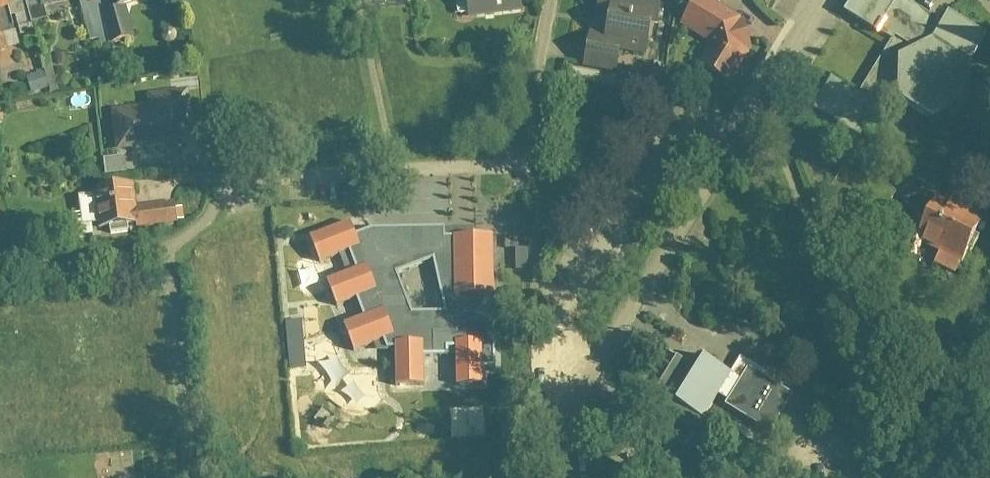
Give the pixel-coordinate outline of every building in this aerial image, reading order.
[(29,23),(43,19),(39,6),(61,0),(22,0),(29,23)] [(83,0),(80,0),(82,7),(85,6),(97,48),(109,44),(100,14),(97,2),(84,5),(83,0)] [(110,8),(142,0),(108,0),(110,8)] [(465,18),(519,14),(518,0),(464,0),(465,18)] [(592,13),(605,15),(602,36),(584,33),(579,66),(613,72),(617,51),(643,55),(649,24),(654,25),(658,0),(595,0),(592,13)] [(678,24),(709,45),(696,64),(726,82),(750,50),(742,21),(706,0),(691,0),(678,24)] [(874,33),(895,0),(848,0),(841,12),(874,33)] [(858,92),(868,97),(877,83),(895,95),(895,58),(931,38),(939,23),(902,0),(895,0),(874,33),(888,41),(858,92)] [(118,9),(100,14),(109,44),(127,39),(118,9)] [(946,14),(939,23),(931,38),(895,58),(895,95),(894,101),(930,122),(969,102),(968,65),(985,38),(946,14)] [(829,76),(810,109),(859,136),(878,103),(868,97),(858,92),(829,76)] [(146,109),(109,114),(115,151),(192,141),(185,91),(144,96),(146,109)] [(131,184),(91,190),(96,230),(133,225),(133,231),(174,226),(172,206),(134,211),(131,184)] [(929,210),(915,240),(938,250),(931,264),(954,274),(974,230),(929,210)] [(441,228),(367,230),(352,235),(347,221),(306,238),(316,263),(347,252),(353,270),(324,281),(335,307),(354,299),(361,316),(341,325),(351,351),(380,340),(384,349),(391,349),(391,387),(421,386),(420,356),(445,356),(445,346),(453,346),(453,383),(480,382),(480,364),(492,362),(490,269),(490,236),(441,237),(441,228)] [(712,399),(728,373),(700,357),(694,368),(673,402),(672,405),(699,420),(708,406),(712,399)] [(737,357),(728,373),(712,399),(768,433),(790,396),(763,379),(766,375),(737,357)]
